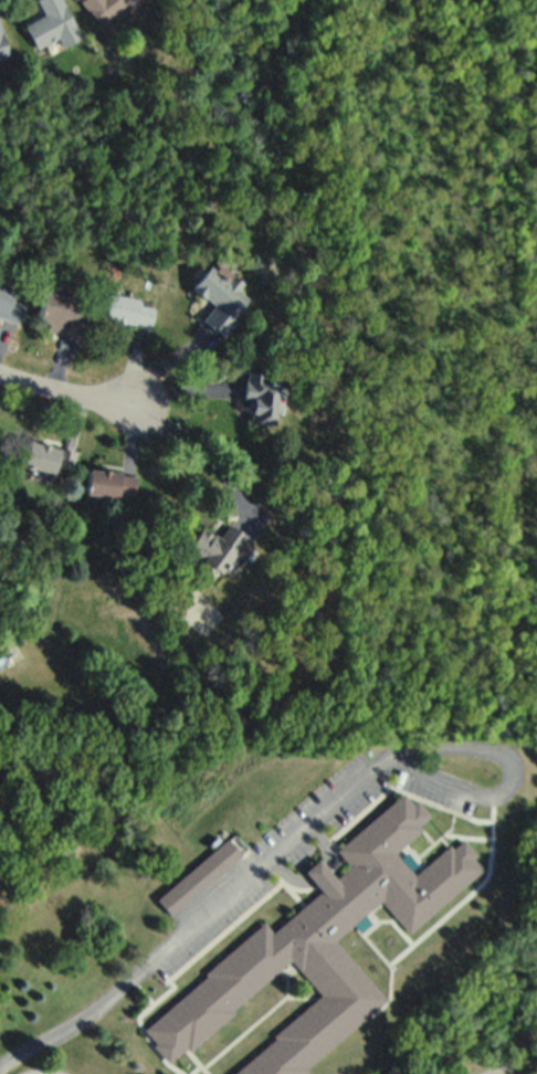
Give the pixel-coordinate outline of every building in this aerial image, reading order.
[(44,14),(24,24),(35,47),(57,37),(61,46),(80,37),(62,0),(37,0),(44,14)] [(98,24),(129,0),(80,0),(98,24)] [(0,25),(0,58),(8,56),(0,25)] [(243,282),(220,262),(214,269),(209,264),(191,286),(213,304),(201,318),(222,336),(236,319),(233,317),(248,298),(237,288),(243,282)] [(16,323),(27,295),(0,285),(0,316),(16,323)] [(78,312),(80,296),(43,292),(40,330),(84,335),(87,313),(78,312)] [(101,319),(150,325),(153,300),(104,294),(101,319)] [(242,400),(249,401),(247,421),(274,424),(278,383),(265,382),(266,373),(246,371),(242,400)] [(69,474),(75,450),(27,439),(22,462),(69,474)] [(137,474),(88,466),(84,491),(132,499),(137,474)] [(222,572),(228,563),(235,568),(254,540),(227,522),(218,537),(201,526),(186,549),(222,572)] [(285,705),(281,694),(266,700),(270,710),(285,705)] [(304,871),(319,888),(270,933),(262,924),(141,1028),(154,1041),(151,1044),(166,1061),(186,1044),(190,1050),(233,1012),(230,1008),(288,957),(319,993),(273,1034),(275,1036),(232,1073),(300,1073),(306,1068),(303,1066),(382,998),(330,938),(377,897),(406,931),(478,868),(470,859),(474,854),(461,839),(449,850),(445,846),(412,875),(391,852),(419,829),(415,824),(427,814),(414,800),(410,804),(400,793),(336,849),(349,865),(334,878),(317,860),(304,871)] [(156,897),(225,836),(239,853),(170,913),(156,897)]
